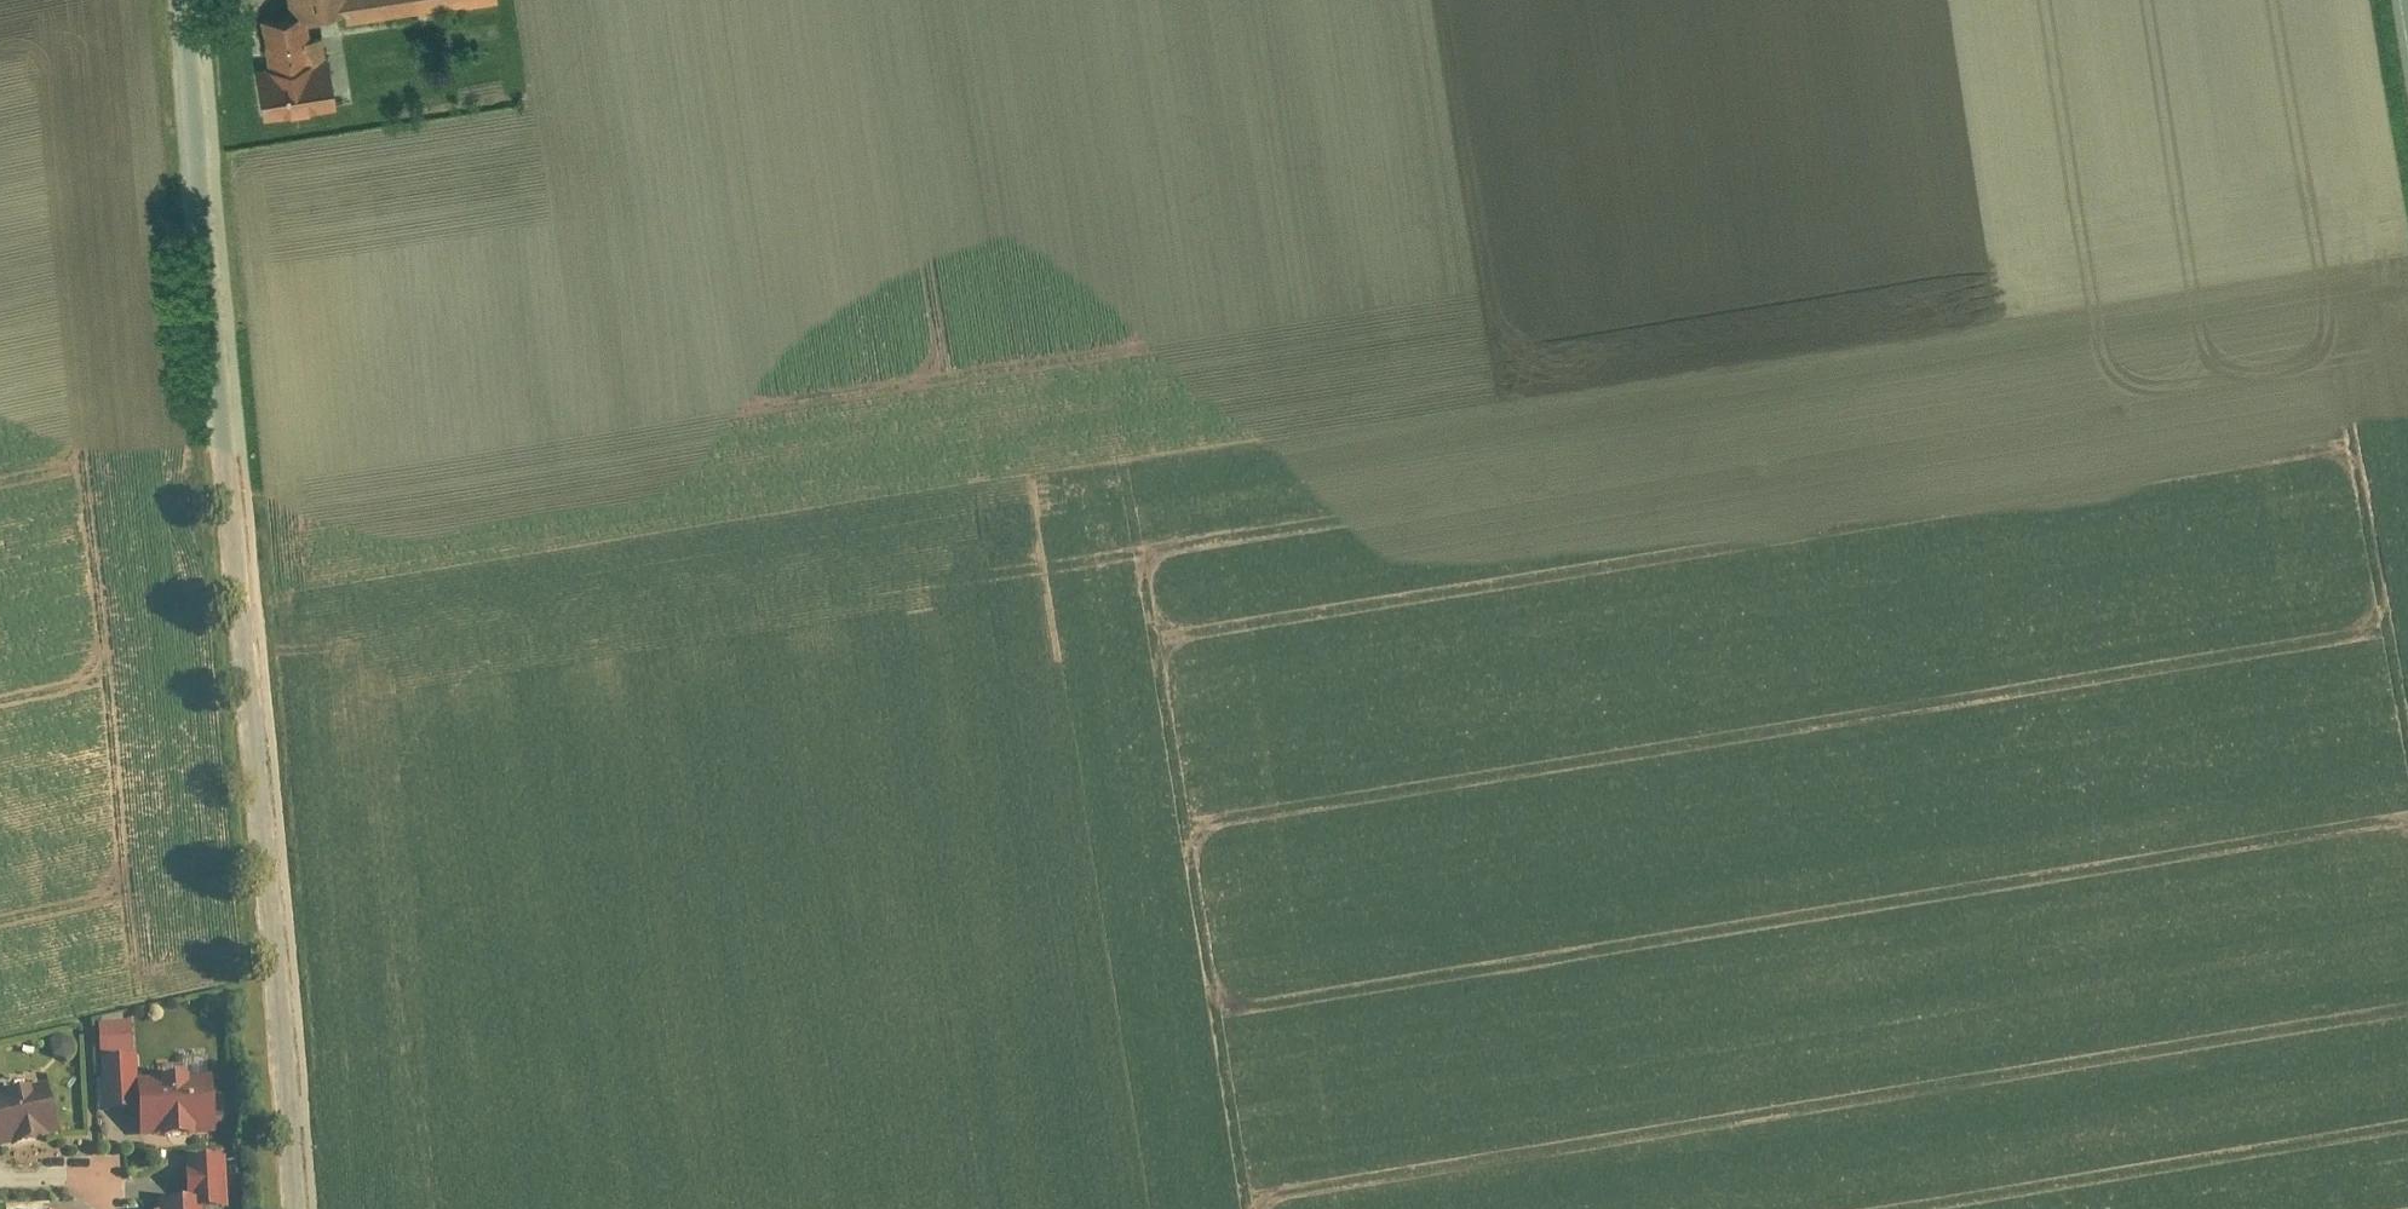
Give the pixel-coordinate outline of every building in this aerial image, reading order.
[(275,13),(308,9),(329,6),(331,19),(468,0),(273,0),(275,13)] [(275,13),(249,17),(256,63),(245,64),(252,114),(338,102),(331,54),(315,56),(308,9),(275,13)] [(199,1079),(130,1080),(132,1139),(201,1137),(199,1079)] [(0,1096),(0,1147),(48,1137),(37,1088),(0,1096)] [(182,1186),(195,1185),(194,1161),(181,1162),(182,1186)]
